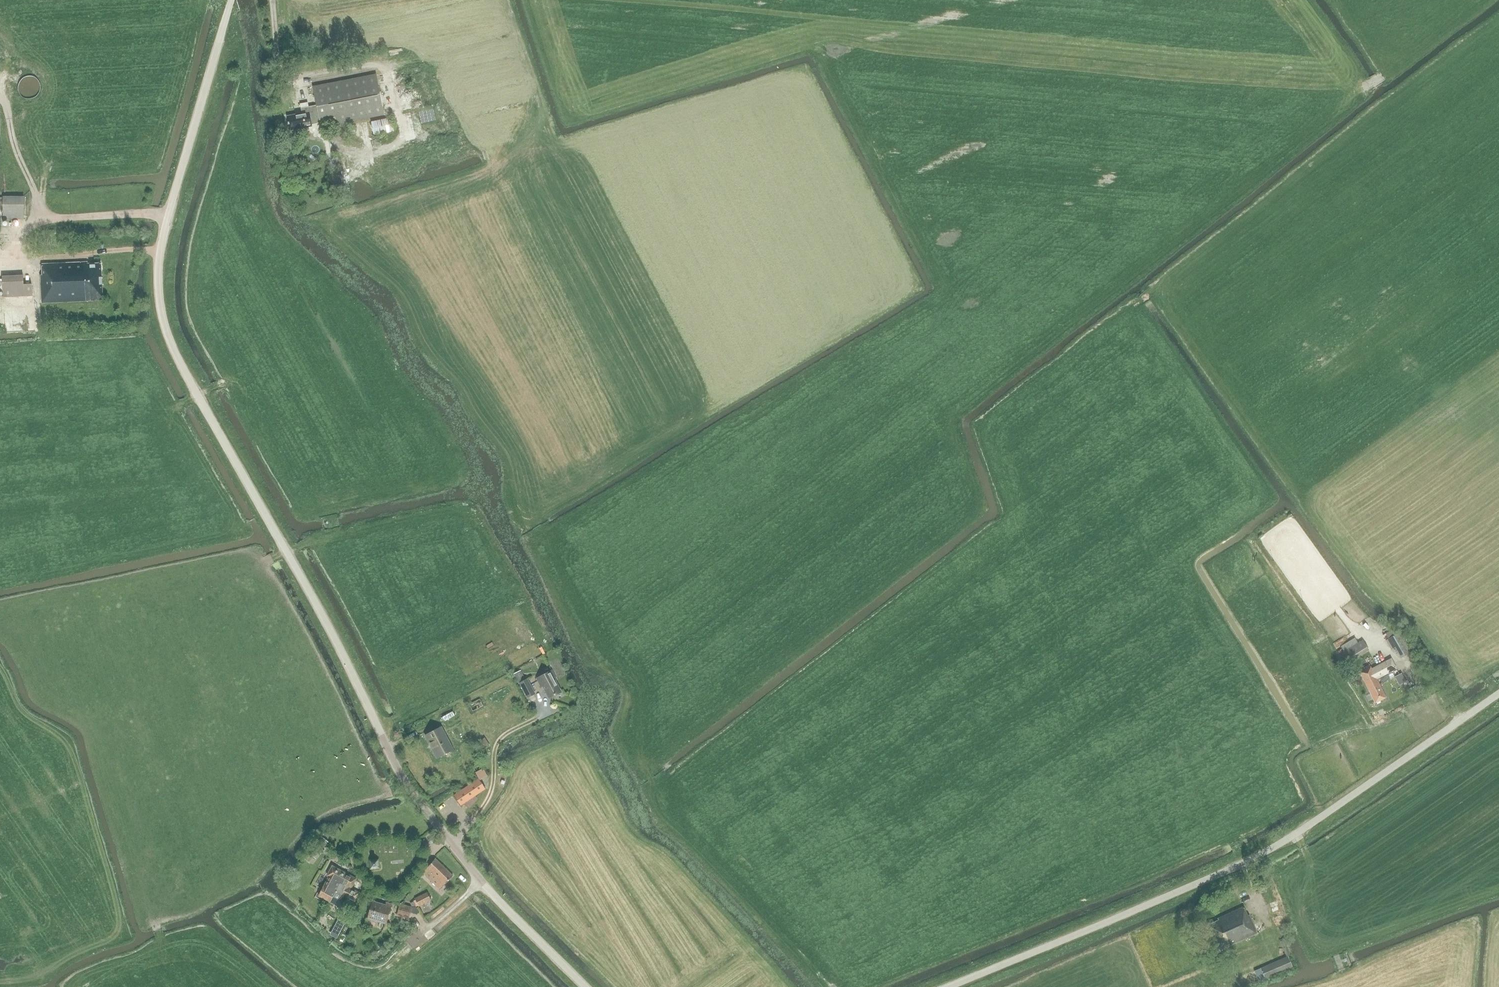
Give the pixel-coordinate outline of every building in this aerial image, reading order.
[(322,127),(385,115),(377,74),(314,87),(317,105),(302,108),(303,113),(288,116),(290,131),(313,126),(313,125),(321,123),(322,127)] [(41,78),(26,77),(25,93),(40,94),(41,78)] [(374,135),(395,131),(392,119),(372,123),(374,135)] [(3,216),(3,219),(24,219),(24,197),(3,197),(3,198),(0,198),(0,216),(3,216)] [(42,303),(103,300),(101,263),(88,264),(88,262),(42,264),(43,275),(41,275),(42,303)] [(3,279),(0,279),(0,290),(3,290),(4,298),(32,296),(32,285),(24,285),(23,276),(3,277),(3,279)] [(1401,631),(1397,633),(1395,629),(1385,634),(1388,638),(1386,640),(1391,650),(1395,647),(1399,655),(1400,657),(1412,651),(1410,649),(1401,631)] [(1368,650),(1362,640),(1344,651),(1350,662),(1368,650)] [(1377,679),(1394,670),(1389,660),(1372,669),(1371,667),(1360,672),(1376,703),(1386,697),(1377,679)] [(525,679),(520,670),(513,674),(518,683),(525,679)] [(552,671),(537,678),(541,687),(543,686),(549,698),(561,692),(555,680),(556,679),(552,671)] [(535,693),(527,679),(520,683),(528,697),(535,693)] [(473,711),(484,706),(481,699),(469,704),(473,711)] [(437,758),(453,750),(441,727),(425,735),(437,758)] [(475,773),(479,779),(480,779),(487,774),(482,768),(475,773)] [(479,779),(455,796),(461,805),(485,788),(481,782),(480,779),(479,779)] [(320,848),(315,844),(308,853),(313,857),(320,848)] [(380,868),(379,858),(368,859),(369,869),(380,868)] [(440,889),(453,876),(435,858),(423,873),(440,889)] [(319,895),(329,900),(335,892),(340,882),(344,884),(346,881),(350,875),(333,866),(328,875),(325,874),(319,884),(324,886),(319,895)] [(335,892),(329,900),(342,907),(347,898),(355,902),(360,892),(351,888),(357,878),(350,875),(346,881),(344,884),(340,882),(335,892)] [(429,895),(428,892),(415,898),(416,900),(413,901),(416,906),(419,905),(419,906),(431,900),(431,899),(434,898),(432,893),(429,895)] [(1279,906),(1276,900),(1269,903),(1272,909),(1279,906)] [(387,923),(392,904),(387,902),(386,905),(373,901),(368,918),(387,923)] [(408,919),(412,907),(400,903),(397,915),(408,919)] [(1221,950),(1258,933),(1250,915),(1248,915),(1244,906),(1218,918),(1219,920),(1208,925),(1221,950)] [(1266,979),(1293,967),(1288,956),(1261,968),(1266,979)]
